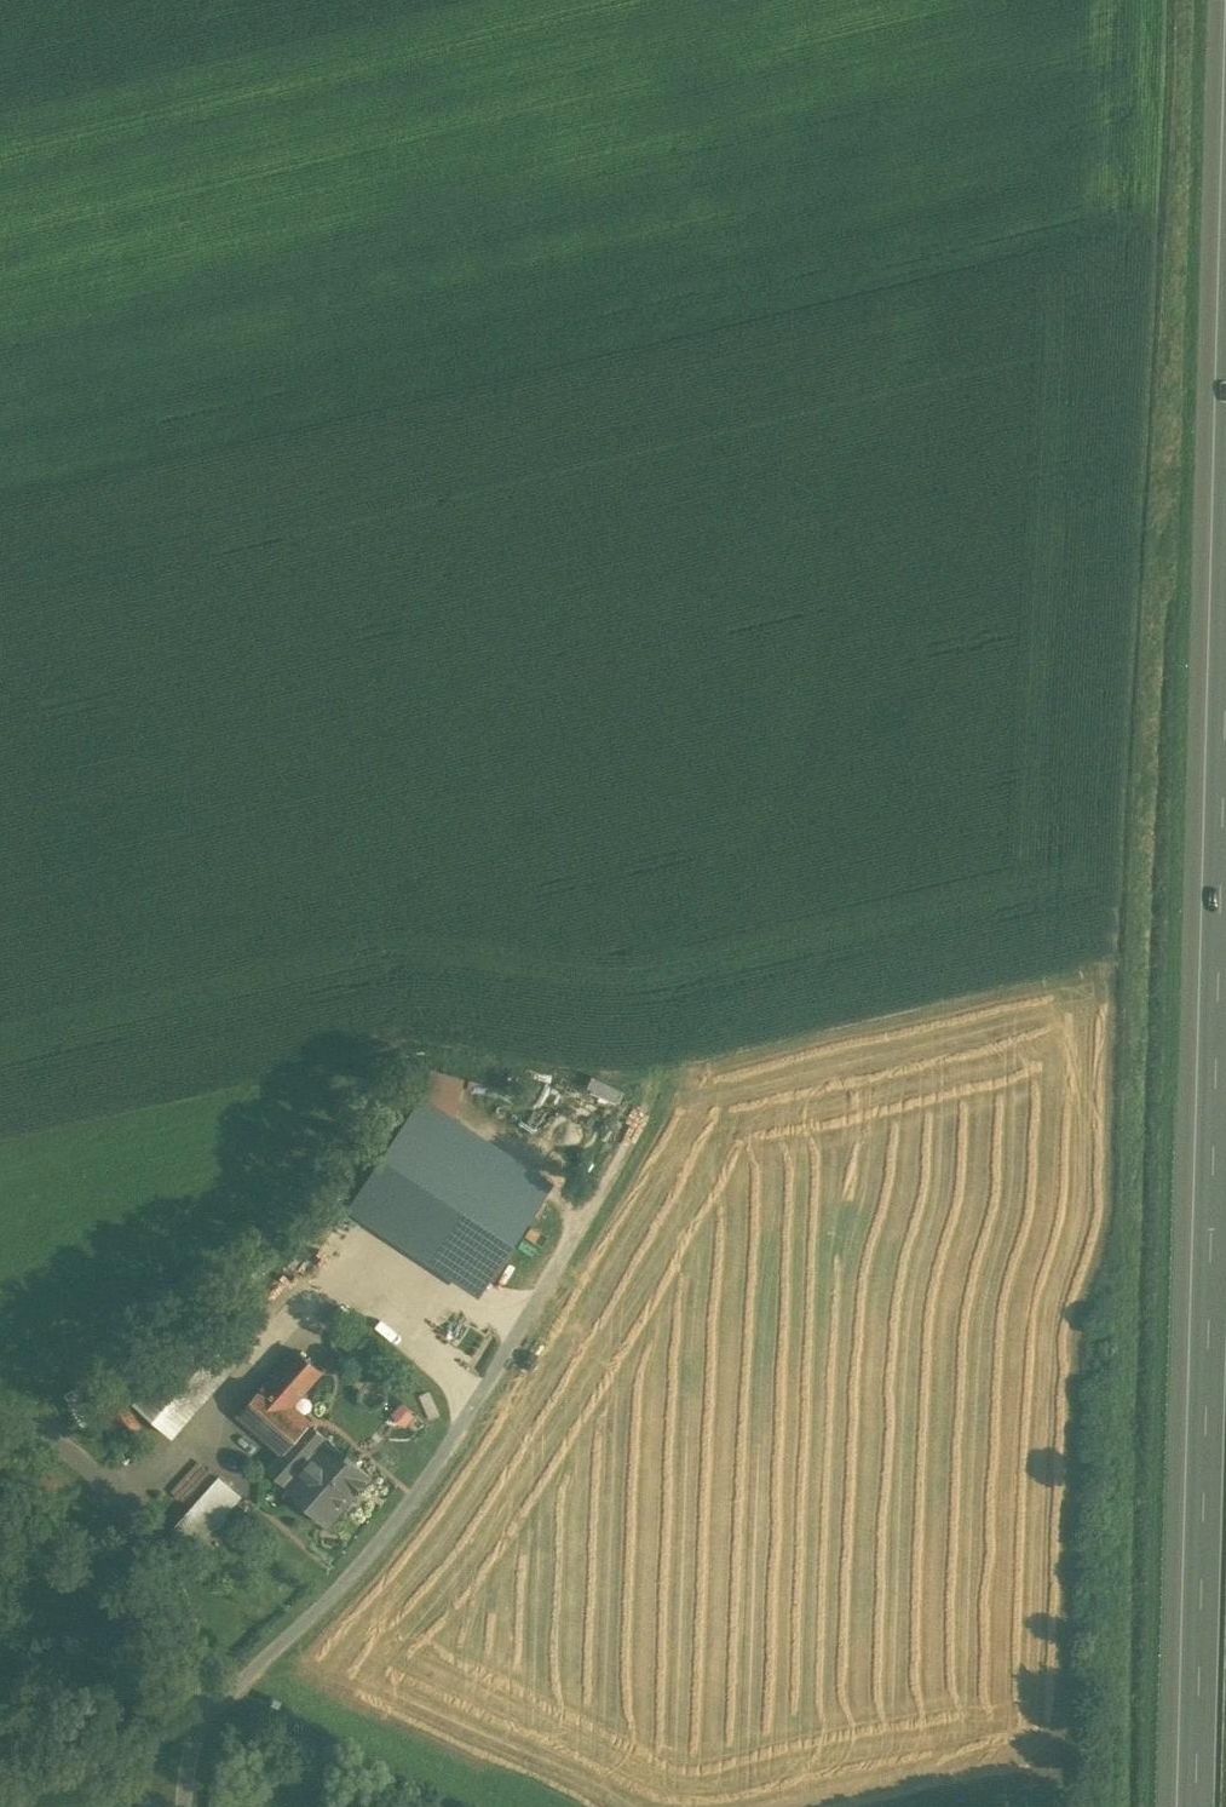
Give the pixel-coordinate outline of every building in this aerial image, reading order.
[(535,1096),(434,1275),(476,1299),(513,1234),(577,1120),(535,1096)] [(352,1203),(340,1224),(354,1232),(366,1211),(352,1203)] [(436,1265),(427,1259),(422,1268),(431,1274),(436,1265)] [(151,1381),(134,1401),(172,1435),(243,1355),(205,1321),(151,1381)] [(296,1349),(239,1414),(283,1452),(292,1442),(310,1422),(310,1423),(312,1421),(311,1420),(311,1421),(292,1404),(320,1371),(321,1372),(321,1371),(297,1348),(296,1349)] [(116,1383),(108,1388),(133,1429),(141,1424),(116,1383)] [(133,1429),(108,1388),(94,1397),(119,1438),(133,1429)] [(369,1474),(329,1438),(328,1439),(310,1423),(310,1422),(292,1442),(311,1459),(288,1484),(287,1486),(326,1522),(369,1474)] [(270,1467),(288,1484),(311,1459),(292,1442),(283,1452),(270,1467)] [(219,1475),(171,1529),(193,1549),(241,1494),(219,1475)]
